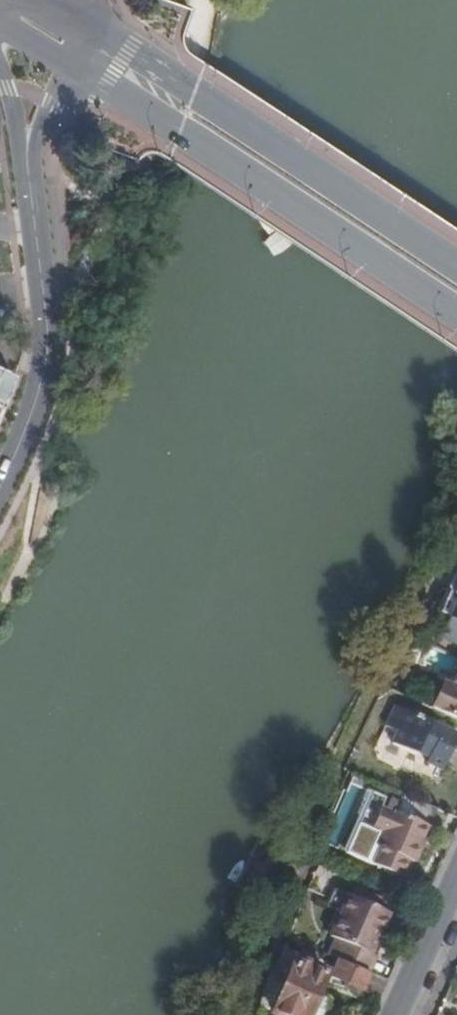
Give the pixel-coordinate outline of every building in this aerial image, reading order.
[(3,414),(8,402),(11,395),(14,383),(0,377),(0,420),(3,414)] [(441,592),(444,594),(456,600),(456,564),(454,565),(441,592)] [(444,594),(436,612),(445,616),(439,633),(456,642),(456,600),(444,594)] [(456,720),(456,662),(453,660),(442,683),(437,681),(425,706),(456,720)] [(393,705),(379,737),(413,754),(415,750),(428,756),(425,761),(441,768),(456,735),(393,705)] [(384,833),(370,863),(399,876),(406,860),(411,862),(426,827),(393,812),(392,815),(377,808),(369,827),(384,833)] [(317,856),(310,852),(306,861),(313,865),(317,856)] [(354,884),(350,894),(379,908),(384,900),(354,884)] [(338,964),(365,976),(372,959),(368,957),(388,912),(379,908),(350,894),(344,892),(323,937),(329,940),(322,957),(338,964)] [(293,961),(271,1014),(307,1014),(324,974),(293,961)] [(365,976),(338,964),(331,979),(360,992),(366,977),(365,976)]
